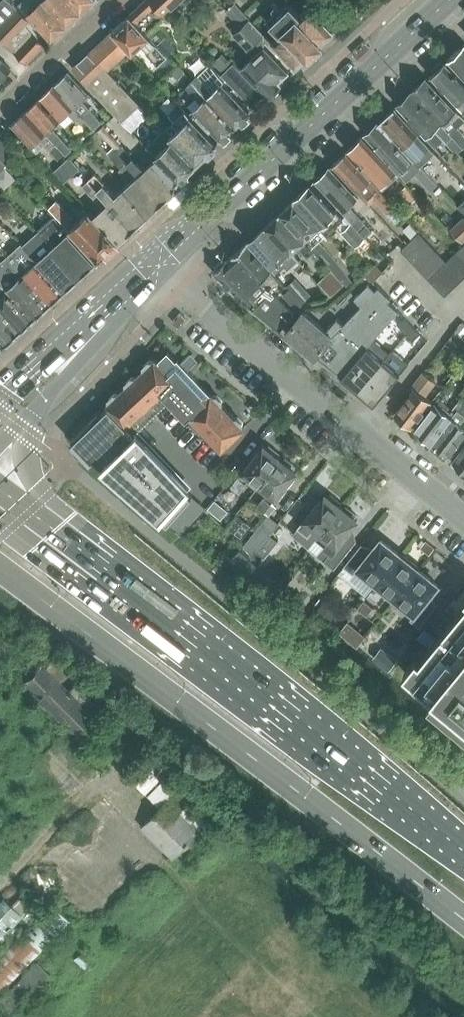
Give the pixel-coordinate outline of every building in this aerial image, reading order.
[(51,39),(66,25),(43,0),(30,0),(23,7),(28,14),(51,39)] [(66,25),(81,11),(70,0),(43,0),(66,25)] [(81,11),(93,0),(70,0),(81,11)] [(130,15),(146,32),(164,15),(149,0),(146,0),(130,15)] [(164,15),(180,0),(149,0),(164,15)] [(291,5),(271,24),(280,34),(272,42),(296,68),(308,56),(309,58),(323,45),(321,43),(333,32),(309,7),(300,15),(291,5)] [(26,63),(44,44),(38,38),(43,32),(29,20),(17,8),(0,27),(0,39),(26,63)] [(130,15),(112,31),(129,50),(133,53),(143,43),(148,49),(146,51),(158,65),(168,56),(146,32),(130,15)] [(278,82),(289,72),(258,40),(262,36),(247,20),(232,34),(247,50),(253,57),(242,68),(269,96),(281,84),(278,82)] [(129,50),(112,31),(91,51),(109,69),(129,50)] [(463,78),(463,45),(448,59),(463,78)] [(73,68),(122,121),(139,104),(90,52),(73,68)] [(11,68),(0,58),(0,78),(11,68)] [(448,96),(463,113),(463,82),(450,68),(445,62),(444,63),(440,62),(434,68),(435,71),(430,75),(436,81),(448,96)] [(193,80),(235,125),(240,121),(243,121),(249,115),(249,112),(250,111),(222,82),(225,79),(210,64),(199,75),(193,80)] [(245,76),(237,68),(233,64),(226,71),(223,74),(226,78),(237,89),(247,79),(245,76)] [(69,72),(55,85),(75,107),(89,93),(69,72)] [(463,148),(463,147),(463,134),(457,126),(463,120),(463,118),(427,78),(412,92),(450,133),(463,148)] [(235,125),(193,80),(187,86),(201,101),(193,109),(221,139),(222,138),(225,138),(230,133),(231,129),(235,125)] [(55,85),(40,98),(60,120),(75,107),(55,85)] [(463,148),(450,133),(412,92),(398,105),(436,147),(444,140),(457,154),(463,148)] [(40,98),(26,111),(46,133),(60,120),(40,98)] [(395,108),(380,121),(409,153),(413,158),(419,164),(434,151),(423,139),(395,108)] [(187,109),(165,129),(196,163),(207,153),(211,153),(217,147),(217,143),(218,142),(187,109)] [(46,133),(26,111),(12,125),(31,147),(46,133)] [(406,179),(414,172),(415,173),(431,190),(437,184),(430,176),(413,158),(409,153),(380,121),(365,135),(406,179)] [(196,163),(165,129),(156,138),(165,147),(156,155),(179,179),(180,178),(184,178),(190,173),(189,173),(190,169),(196,163)] [(354,156),(383,190),(398,176),(363,137),(348,150),(354,156)] [(0,140),(0,157),(3,161),(12,153),(0,140)] [(333,165),(357,191),(368,203),(374,197),(387,211),(394,204),(371,179),(346,153),(333,165)] [(154,160),(139,174),(163,201),(175,190),(176,184),(175,184),(154,160)] [(367,239),(375,233),(361,218),(362,217),(352,206),(359,199),(330,167),(315,181),(343,212),(346,215),(367,238),(367,239)] [(148,214),(149,214),(163,201),(139,174),(124,188),(148,214)] [(312,184),(296,198),(329,234),(339,225),(345,231),(342,234),(356,248),(367,238),(346,215),(343,218),(312,184)] [(148,214),(124,188),(109,201),(134,228),(148,214)] [(296,198),(280,213),(315,250),(337,275),(338,274),(344,270),(319,243),(329,234),(296,198)] [(134,228),(109,201),(94,215),(118,242),(134,228)] [(118,242),(94,215),(90,211),(77,223),(64,209),(57,215),(98,260),(118,242)] [(280,213),(266,226),(290,252),(298,245),(308,256),(315,250),(280,213)] [(451,229),(463,242),(463,240),(463,217),(451,229)] [(81,276),(96,262),(69,232),(57,219),(48,227),(42,233),(81,276)] [(283,260),(291,253),(290,252),(266,226),(248,242),(277,272),(279,271),(293,286),(299,280),(286,266),(288,265),(283,260)] [(26,247),(38,261),(65,291),(81,276),(42,233),(26,247)] [(428,243),(419,233),(401,250),(410,259),(428,243)] [(232,256),(264,290),(276,294),(286,285),(253,249),(247,243),(232,256)] [(437,252),(428,243),(410,259),(419,269),(437,252)] [(38,261),(26,247),(22,244),(7,258),(10,262),(22,275),(49,305),(65,291),(38,261)] [(445,262),(437,252),(419,269),(428,278),(438,269),(445,262)] [(457,252),(447,261),(463,278),(463,259),(457,252)] [(276,294),(264,290),(232,256),(227,261),(225,262),(221,261),(215,266),(215,271),(214,273),(230,289),(246,304),(248,305),(280,331),(281,329),(294,313),(279,296),(276,294)] [(7,289),(34,319),(49,305),(22,275),(10,262),(7,258),(0,264),(0,284),(5,290),(7,289)] [(463,278),(447,261),(438,269),(454,287),(463,278)] [(454,287),(438,269),(428,278),(445,296),(454,287)] [(345,284),(338,274),(338,275),(337,275),(328,284),(335,292),(345,284)] [(328,330),(304,310),(285,333),(315,358),(340,375),(384,325),(398,311),(388,301),(390,299),(374,286),(369,282),(354,297),(361,304),(343,323),(337,318),(328,330)] [(19,332),(34,319),(7,289),(5,290),(0,284),(0,312),(19,332)] [(4,346),(19,332),(0,312),(0,341),(4,346)] [(398,324),(405,333),(413,326),(405,318),(398,324)] [(413,326),(405,333),(413,341),(420,334),(413,326)] [(391,353),(374,339),(342,377),(341,377),(359,391),(385,360),(391,353)] [(107,404),(109,406),(104,410),(131,437),(134,434),(169,401),(187,419),(188,418),(219,451),(244,428),(242,426),(243,423),(238,417),(234,417),(222,404),(222,401),(217,395),(213,395),(211,393),(209,395),(207,394),(209,393),(187,370),(194,362),(187,355),(180,362),(177,359),(175,360),(168,352),(160,360),(162,361),(159,363),(155,359),(153,361),(149,361),(144,366),(144,369),(135,378),(132,377),(127,382),(127,386),(118,394),(114,394),(109,399),(109,402),(107,404)] [(359,391),(374,404),(400,374),(385,360),(359,391)] [(437,383),(423,372),(412,387),(414,389),(395,414),(403,420),(402,422),(409,427),(410,426),(412,428),(433,402),(427,396),(437,383)] [(463,420),(463,399),(462,398),(452,410),(454,412),(451,416),(452,417),(433,443),(439,448),(439,451),(443,455),(447,454),(450,457),(463,438),(463,426),(461,424),(463,420)] [(433,443),(452,417),(451,416),(446,412),(450,407),(441,400),(437,406),(435,404),(416,430),(419,432),(419,436),(423,439),(426,438),(433,443)] [(134,434),(131,437),(104,410),(101,414),(98,411),(91,417),(92,418),(72,438),(168,523),(192,495),(186,489),(189,489),(190,488),(136,433),(136,435),(135,436),(134,434)] [(264,446),(232,486),(239,492),(251,477),(260,484),(280,458),(277,456),(279,454),(269,446),(267,448),(264,446)] [(454,462),(463,470),(463,449),(454,462)] [(280,458),(260,484),(269,491),(257,506),(264,512),(296,471),(293,469),(295,466),(285,458),(283,461),(280,458)] [(301,522),(318,535),(341,507),(324,494),(301,522)] [(217,499),(210,508),(223,518),(230,510),(217,499)] [(341,507),(318,535),(335,549),(357,520),(341,507)] [(253,556),(279,523),(269,515),(265,520),(243,546),(253,556)] [(289,530),(279,523),(253,556),(259,562),(275,541),(279,543),(289,530)] [(377,584),(401,555),(381,539),(369,554),(360,547),(344,567),(354,574),(358,569),(377,584)] [(231,560),(246,575),(245,576),(246,577),(258,565),(252,560),(240,548),(229,560),(230,561),(231,560)] [(396,599),(419,570),(418,568),(419,567),(410,560),(409,561),(401,555),(377,584),(396,599)] [(410,619),(411,620),(419,627),(435,607),(426,600),(439,585),(419,570),(396,599),(415,614),(410,619)] [(373,608),(364,600),(358,608),(367,616),(373,608)] [(404,671),(432,694),(435,690),(463,714),(463,606),(420,659),(417,656),(404,671)] [(42,666),(24,684),(51,711),(63,722),(77,736),(94,718),(80,703),(86,697),(83,694),(76,687),(69,693),(59,682),(66,675),(54,663),(46,670),(42,666)] [(27,768),(61,803),(94,771),(59,737),(27,768)] [(141,827),(173,859),(200,833),(168,801),(141,827)] [(0,905),(0,932),(10,921),(14,925),(23,915),(5,899),(0,905)] [(83,946),(73,957),(87,969),(97,959),(83,946)] [(0,997),(0,1006),(8,1014),(47,974),(35,962),(0,997)]
